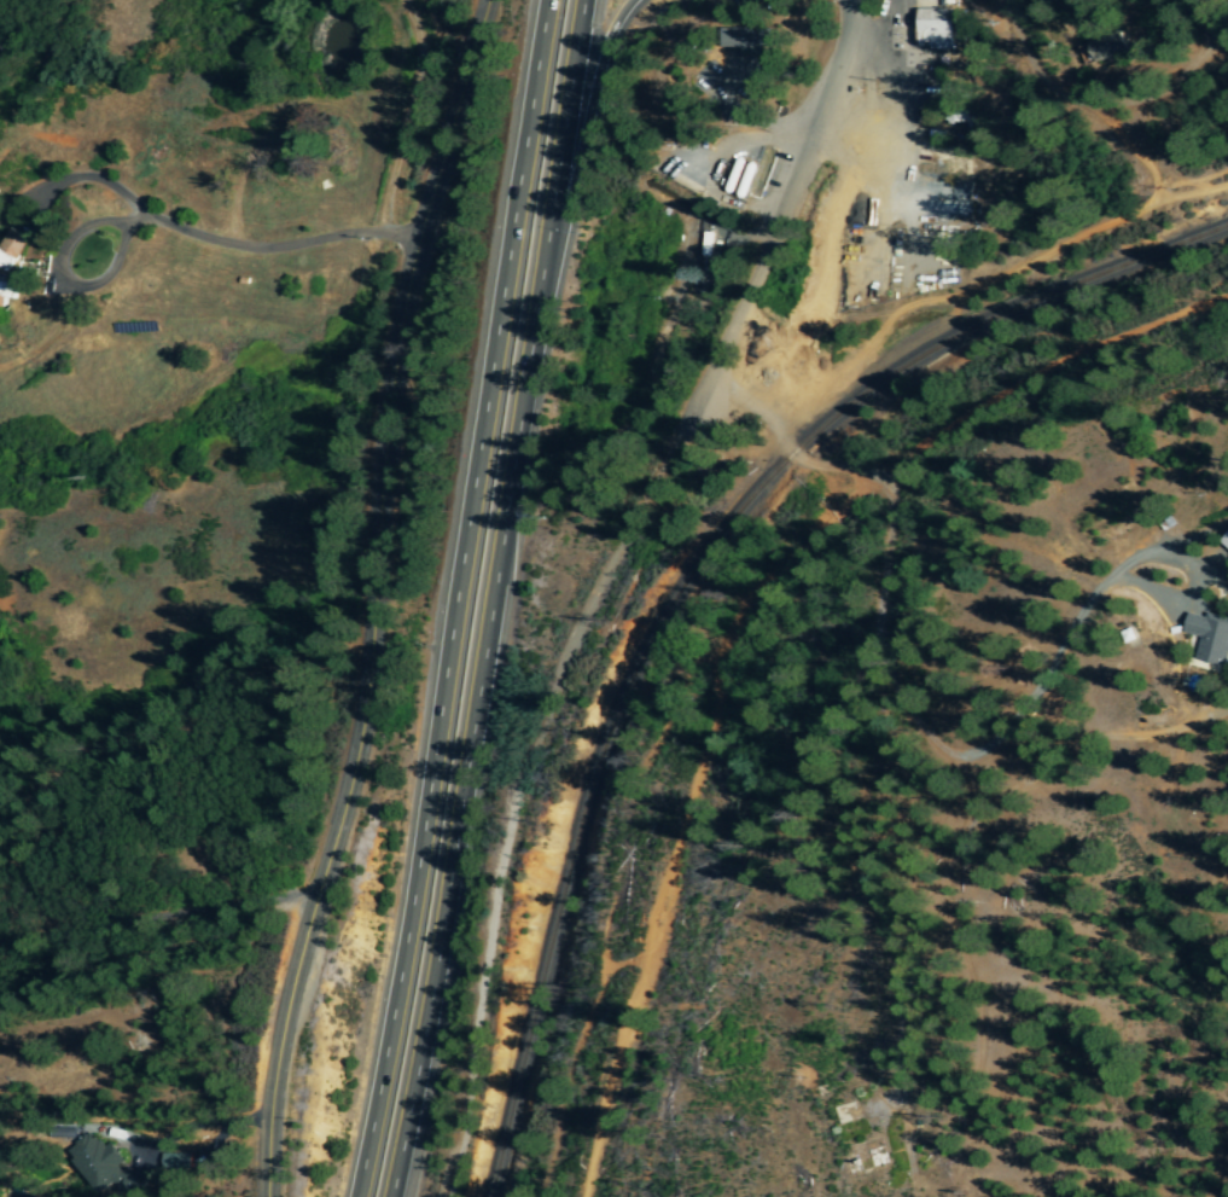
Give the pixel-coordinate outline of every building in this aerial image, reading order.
[(915,48),(950,49),(950,10),(916,9),(915,48)] [(764,30),(720,30),(720,47),(739,47),(739,76),(764,76),(764,30)] [(11,300),(20,233),(2,231),(0,244),(0,299),(11,300)] [(1220,542),(1227,549),(1227,533),(1220,542)] [(1182,634),(1199,637),(1194,659),(1225,666),(1227,653),(1227,620),(1205,615),(1205,618),(1186,614),(1182,634)] [(187,1155),(162,1153),(160,1175),(186,1177),(187,1155)]
